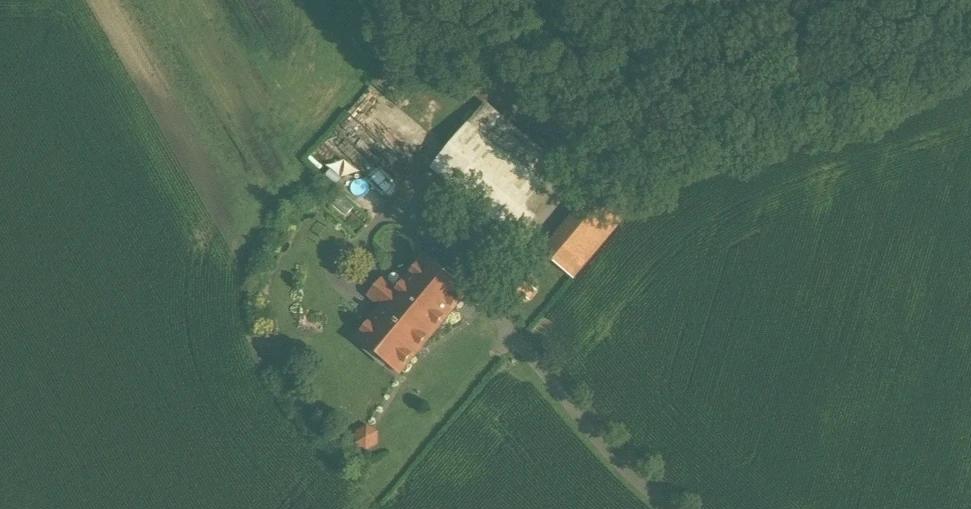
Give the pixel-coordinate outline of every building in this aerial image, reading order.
[(489,88),(435,151),(517,222),(571,159),(489,88)] [(586,184),(532,251),(570,282),(625,215),(586,184)] [(403,380),(469,297),(422,260),(396,292),(382,281),(366,301),(377,310),(353,340),(403,380)]
